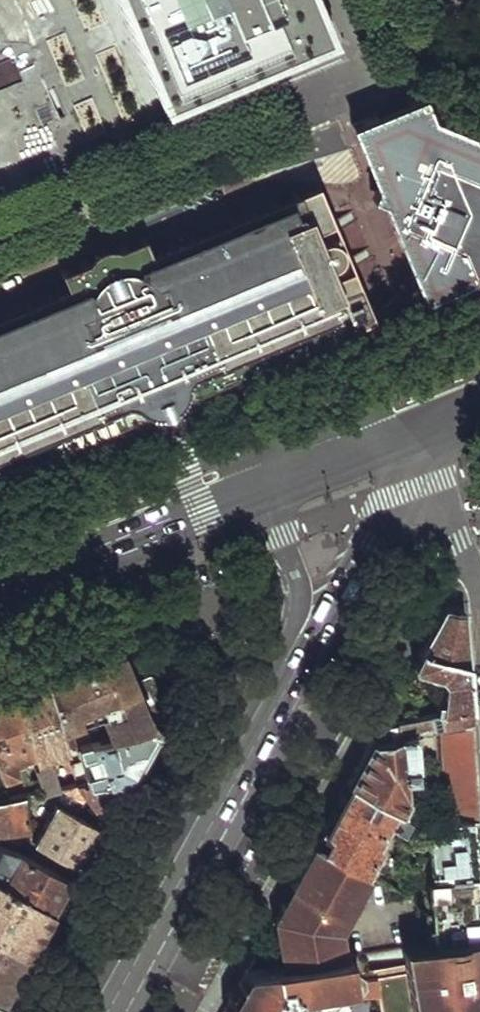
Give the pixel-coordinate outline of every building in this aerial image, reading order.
[(164,109),(335,38),(319,0),(118,0),(164,109)] [(352,123),(367,160),(397,232),(398,236),(401,239),(405,238),(410,237),(411,241),(408,243),(405,246),(404,248),(404,252),(422,295),(479,271),(479,135),(430,113),(422,94),(352,123)] [(10,447),(15,458),(22,456),(17,444),(32,437),(37,449),(43,446),(38,436),(52,429),(57,441),(64,438),(58,426),(72,421),(78,433),(85,430),(79,417),(94,411),(100,424),(107,421),(101,408),(115,402),(120,415),(144,406),(144,409),(161,402),(186,391),(185,389),(205,381),(199,369),(215,362),(221,374),(227,372),(222,359),(237,353),(242,365),(249,363),(243,350),(256,344),(262,358),(269,355),(263,341),(277,335),(283,349),(290,346),(284,332),(297,327),(303,340),(310,338),(304,324),(322,317),(326,331),(333,329),(327,315),(340,310),(346,323),(352,320),(345,307),(349,305),(345,297),(362,289),(352,265),(351,261),(370,253),(367,246),(348,254),(347,250),(350,248),(352,246),(353,243),(353,240),(353,237),(351,234),(350,231),(346,229),(342,229),(338,231),(337,227),(356,220),(351,208),(332,216),(322,193),(306,199),(304,196),(300,198),(296,188),(291,191),(296,200),(281,205),(277,196),(271,199),(274,208),(259,214),(256,205),(249,208),(253,218),(240,223),(236,213),(229,216),(234,225),(218,232),(214,222),(208,224),(211,233),(198,240),(194,230),(188,233),(191,242),(176,248),(172,239),(167,241),(170,249),(167,256),(154,252),(152,248),(144,230),(61,264),(67,281),(70,288),(63,300),(56,299),(51,288),(45,291),(50,303),(35,309),(30,296),(24,299),(29,311),(15,317),(10,305),(3,308),(8,321),(0,323),(0,451),(10,447)] [(444,607),(421,648),(467,658),(464,609),(454,608),(444,607)] [(41,676),(66,749),(71,747),(76,745),(147,718),(132,682),(116,646),(41,676)] [(421,648),(412,666),(439,672),(444,679),(440,697),(433,699),(433,710),(470,702),(467,658),(421,648)] [(10,688),(32,753),(37,768),(34,769),(42,792),(59,788),(50,762),(46,763),(44,757),(66,749),(41,676),(26,682),(10,688)] [(132,682),(147,718),(163,712),(155,694),(147,676),(132,682)] [(1,779),(13,775),(11,766),(13,759),(32,753),(10,688),(0,692),(0,777),(1,779)] [(377,729),(372,738),(411,730),(416,729),(471,718),(471,710),(470,702),(433,710),(381,720),(377,729)] [(76,745),(84,772),(75,774),(78,785),(123,776),(151,726),(147,718),(76,745)] [(416,729),(422,808),(477,799),(474,759),(471,718),(416,729)] [(360,760),(348,782),(396,809),(405,794),(403,773),(413,771),(411,730),(372,738),(360,760)] [(78,785),(99,819),(111,798),(123,776),(78,785)] [(331,812),(314,843),(363,869),(376,844),(371,841),(383,818),(399,825),(406,814),(396,809),(348,782),(331,812)] [(26,831),(24,795),(0,800),(0,834),(26,831)] [(53,806),(31,845),(73,865),(84,846),(95,827),(53,806)] [(426,821),(428,875),(475,872),(473,845),(472,818),(426,821)] [(282,914),(273,916),(282,967),(342,956),(336,930),(369,872),(363,869),(314,843),(301,865),(290,885),(301,891),(297,900),(285,902),(282,901),(280,903),(282,914)] [(2,872),(0,877),(0,885),(48,912),(57,895),(66,879),(15,853),(0,849),(0,871),(2,872)] [(426,897),(430,897),(431,922),(427,922),(428,940),(479,931),(479,910),(477,910),(475,872),(428,875),(425,875),(426,897)] [(23,957),(35,934),(48,912),(0,885),(0,945),(23,957)] [(290,885),(282,901),(285,902),(297,900),(301,891),(290,885)] [(403,945),(408,1011),(479,1011),(479,970),(478,953),(479,953),(479,931),(428,940),(403,945)] [(10,979),(23,957),(0,945),(0,998),(10,979)] [(282,967),(247,973),(252,1003),(221,1011),(220,1011),(312,1011),(310,996),(350,988),(347,955),(342,956),(282,967)] [(247,973),(242,974),(221,1011),(252,1003),(247,973)] [(358,996),(378,992),(374,974),(355,978),(358,996)]
